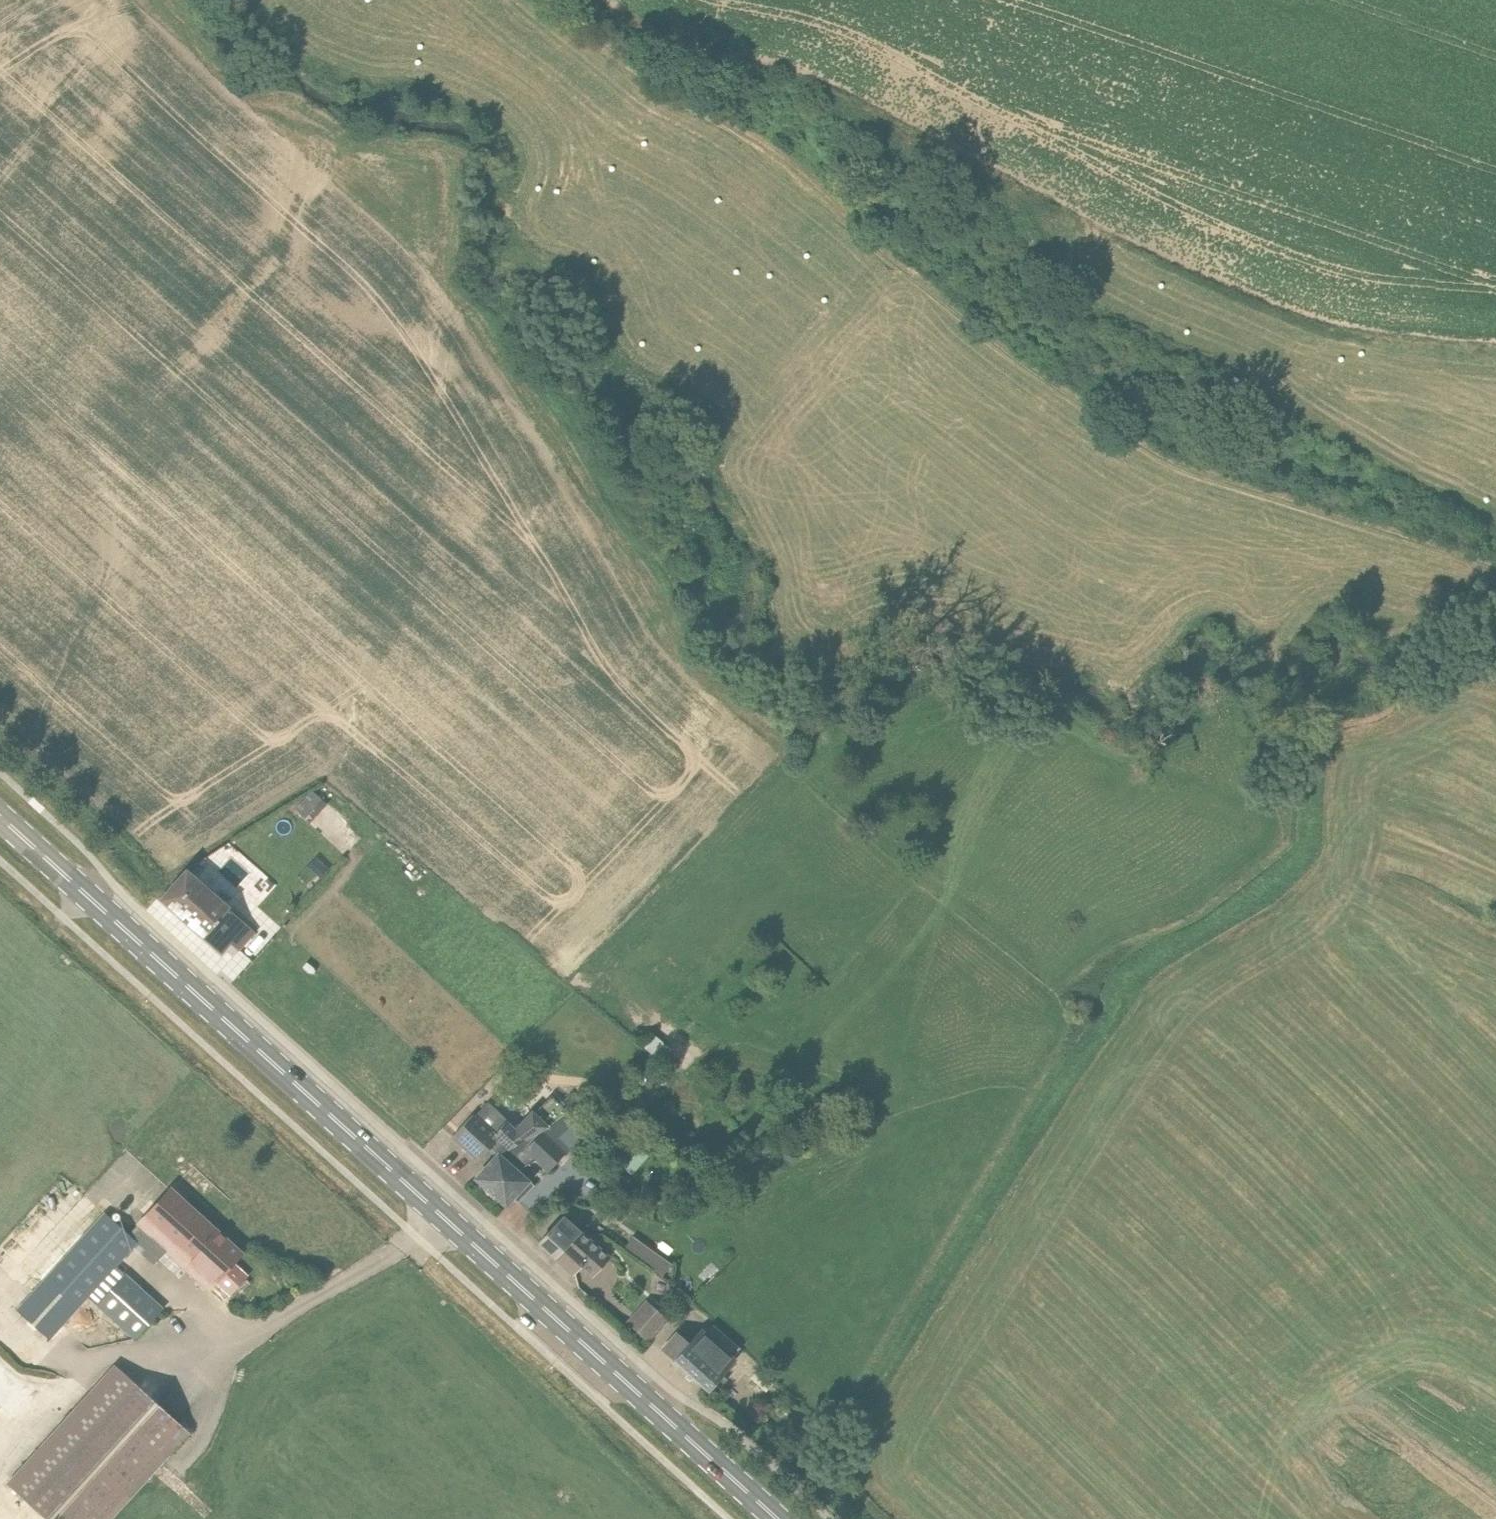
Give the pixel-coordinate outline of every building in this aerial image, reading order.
[(321,799),(312,791),(295,808),(304,817),(321,799)] [(188,869),(168,892),(160,900),(219,953),(229,942),(238,951),(252,936),(255,932),(230,908),(188,869)] [(514,1130),(503,1120),(494,1133),(498,1138),(490,1147),(497,1153),(550,1124),(567,1111),(565,1109),(570,1103),(565,1099),(560,1104),(551,1095),(534,1112),(531,1110),(514,1130)] [(503,1120),(486,1103),(475,1116),(472,1113),(453,1135),(479,1159),(490,1147),(498,1138),(494,1133),(503,1120)] [(514,1166),(517,1168),(536,1160),(548,1170),(581,1136),(563,1118),(498,1154),(476,1178),(491,1192),(514,1166)] [(602,1144),(622,1161),(630,1153),(631,1154),(641,1143),(630,1132),(625,1136),(614,1126),(601,1138),(602,1144)] [(514,1166),(491,1192),(505,1205),(513,1197),(518,1202),(531,1187),(534,1184),(517,1168),(514,1166)] [(164,1249),(209,1289),(229,1268),(242,1253),(241,1252),(241,1253),(229,1242),(229,1241),(228,1240),(227,1241),(203,1218),(202,1217),(187,1204),(186,1203),(171,1190),(171,1189),(170,1188),(156,1203),(128,1234),(105,1212),(17,1308),(50,1338),(88,1296),(136,1338),(163,1308),(116,1265),(134,1245),(153,1262),(164,1249)] [(539,1242),(556,1257),(579,1232),(562,1216),(539,1242)] [(579,1232),(556,1257),(573,1273),(581,1265),(592,1276),(609,1258),(580,1231),(579,1232)] [(635,1235),(627,1249),(669,1272),(677,1258),(635,1235)] [(646,1337),(663,1317),(647,1303),(630,1323),(646,1337)] [(708,1392),(721,1377),(735,1360),(732,1357),(708,1333),(703,1328),(689,1343),(678,1332),(675,1335),(662,1350),(673,1360),(672,1360),(708,1392)] [(113,1363),(8,1481),(49,1518),(109,1518),(189,1433),(113,1363)] [(750,1377),(766,1391),(773,1383),(757,1369),(750,1377)]
